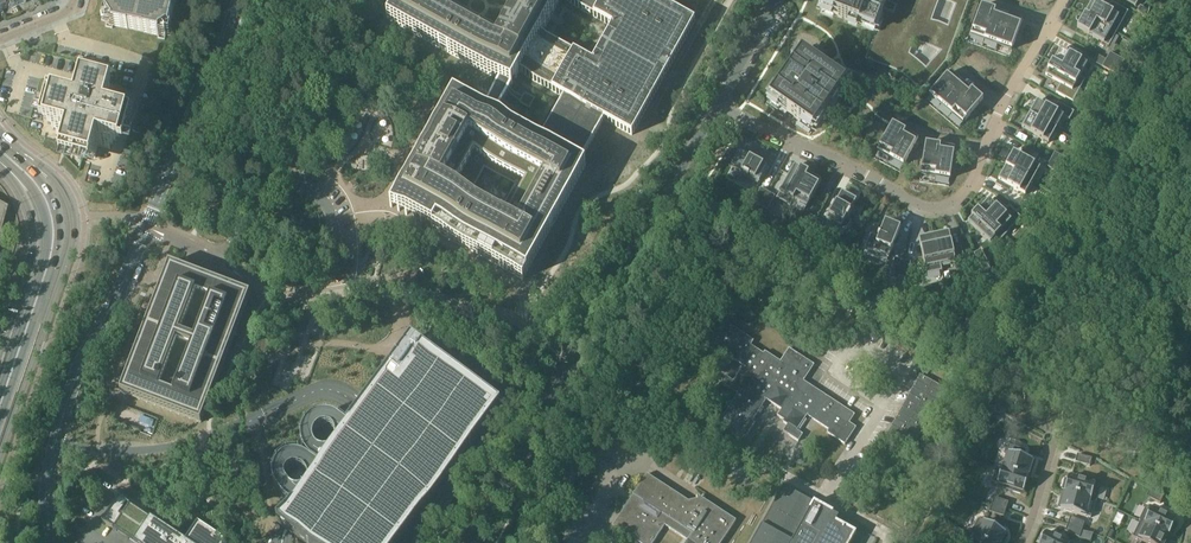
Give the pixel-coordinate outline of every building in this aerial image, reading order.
[(15,0),(0,0),(0,12),(17,5),(15,0)] [(106,14),(103,14),(102,21),(106,22),(107,23),(106,27),(113,28),(113,25),(128,29),(129,28),(144,31),(144,32),(159,35),(158,38),(165,39),(166,35),(167,35),(171,36),(173,29),(170,28),(175,6),(177,0),(109,0),(106,14)] [(387,19),(499,81),(492,95),(484,109),(463,98),(454,93),(395,199),(391,206),(426,226),(432,229),(523,280),(532,264),(558,217),(579,180),(586,166),(581,163),(588,150),(605,120),(632,135),(664,78),(695,22),(673,9),(678,0),(566,0),(593,15),(614,27),(593,63),(573,52),(542,34),(551,17),(561,0),(520,0),(512,16),(502,33),(446,2),(447,0),(398,0),(387,19)] [(822,10),(875,30),(887,0),(826,0),(822,10)] [(875,30),(865,58),(901,71),(922,89),(947,60),(969,0),(887,0),(875,30)] [(1092,2),(1085,16),(1116,33),(1129,12),(1112,2),(1107,10),(1092,2)] [(1137,12),(1145,16),(1148,10),(1141,6),(1137,12)] [(975,25),(971,35),(985,40),(995,12),(981,7),(975,25)] [(995,12),(985,40),(998,45),(1009,17),(1000,14),(999,15),(995,14),(996,13),(995,12)] [(1085,16),(1077,29),(1109,46),(1116,33),(1085,16)] [(1009,17),(998,45),(1012,50),(1016,40),(1022,22),(1009,17)] [(1054,62),(1053,63),(1080,78),(1080,77),(1088,64),(1061,49),(1054,62)] [(769,100),(813,130),(846,84),(802,53),(769,100)] [(1110,53),(1106,60),(1121,68),(1125,61),(1110,53)] [(1106,60),(1102,67),(1117,75),(1121,68),(1106,60)] [(1049,71),(1046,76),(1061,85),(1056,92),(1073,102),(1085,80),(1080,77),(1080,78),(1053,63),(1054,62),(1053,62),(1048,70),(1049,71)] [(937,87),(930,96),(941,105),(961,82),(950,73),(937,87)] [(43,130),(42,131),(57,135),(69,138),(65,150),(62,164),(91,172),(92,172),(96,158),(99,146),(111,149),(125,153),(126,153),(133,124),(134,123),(119,119),(107,116),(110,104),(114,90),(114,89),(85,82),(84,81),(80,96),(77,108),(65,104),(51,101),(50,101),(43,130)] [(961,82),(941,105),(952,115),(972,92),(971,91),(970,92),(967,90),(968,89),(961,82)] [(972,92),(952,115),(963,124),(970,116),(983,101),(972,92)] [(1037,101),(1030,115),(1057,130),(1064,117),(1070,120),(1075,112),(1059,103),(1054,111),(1037,101)] [(1030,115),(1022,128),(1049,143),(1057,130),(1030,115)] [(883,142),(878,152),(891,159),(905,133),(892,126),(883,142)] [(905,133),(891,159),(904,166),(909,157),(918,140),(905,133)] [(923,164),(921,175),(936,177),(940,148),(926,145),(923,164)] [(940,148),(936,177),(950,180),(952,169),(955,150),(940,148)] [(740,152),(732,167),(744,174),(744,175),(749,177),(760,182),(768,168),(740,152)] [(1055,152),(1051,159),(1066,167),(1070,160),(1055,152)] [(1014,153),(1006,167),(1033,182),(1041,168),(1014,153)] [(1051,159),(1047,167),(1062,175),(1066,167),(1051,159)] [(794,166),(777,198),(791,206),(794,201),(809,174),(809,173),(801,168),(800,170),(794,166)] [(1006,167),(999,180),(1026,195),(1033,182),(1006,167)] [(809,174),(794,201),(807,208),(822,181),(809,174)] [(761,188),(753,202),(760,206),(768,192),(761,188)] [(768,192),(760,206),(767,210),(776,196),(768,192)] [(842,192),(827,221),(846,232),(852,221),(848,219),(851,214),(850,213),(857,201),(842,192)] [(979,211),(1005,236),(1015,225),(1016,226),(1023,219),(1010,207),(1003,213),(989,200),(979,211)] [(1026,201),(1022,208),(1036,216),(1040,209),(1026,201)] [(972,218),(968,223),(995,247),(1005,236),(979,211),(978,210),(972,217),(972,218)] [(810,215),(802,229),(809,233),(817,219),(810,215)] [(817,219),(809,233),(816,237),(824,223),(817,219)] [(871,234),(865,249),(889,258),(901,228),(885,222),(880,235),(879,235),(878,237),(871,234)] [(949,232),(935,235),(941,265),(955,262),(956,268),(966,266),(962,247),(953,249),(949,232)] [(935,235),(919,239),(927,274),(938,272),(939,272),(943,271),(941,265),(935,235)] [(981,250),(974,254),(982,268),(989,264),(981,250)] [(895,258),(890,278),(898,281),(899,277),(903,260),(895,258)] [(903,260),(899,277),(907,279),(911,263),(903,260)] [(170,264),(121,392),(201,423),(232,343),(250,294),(170,264)] [(713,326),(702,343),(716,352),(734,363),(735,361),(744,366),(740,372),(734,381),(728,377),(723,384),(738,394),(731,405),(723,418),(731,424),(727,430),(743,441),(744,442),(756,423),(752,421),(766,400),(781,410),(777,416),(784,420),(782,422),(787,425),(783,432),(799,442),(804,434),(798,431),(807,416),(814,420),(818,423),(829,430),(827,433),(846,445),(857,428),(850,423),(856,415),(816,389),(804,381),(815,365),(790,348),(781,362),(765,352),(764,354),(752,346),(754,341),(726,322),(720,330),(713,326)] [(272,478),(272,481),(273,485),(275,488),(277,491),(279,494),(282,497),(290,503),(277,522),(281,525),(294,534),(305,542),(400,542),(493,418),(501,406),(412,339),(402,352),(366,401),(363,405),(354,417),(348,425),(340,419),(337,416),(333,415),(330,414),(326,413),(322,414),(319,414),(316,415),(315,416),(312,417),(309,419),(306,422),(304,425),(302,428),(301,432),(300,435),(302,448),(299,452),(287,454),(284,456),(281,458),(278,460),(276,463),(274,467),(273,470),(272,474),(272,478)] [(886,438),(895,443),(911,453),(947,389),(921,375),(903,407),(896,420),(886,438)] [(639,400),(631,396),(628,402),(636,406),(639,400)] [(460,493),(459,492),(462,488),(463,489),(466,484),(461,480),(490,442),(488,441),(500,423),(493,418),(400,542),(423,542),(460,493)] [(1004,469),(1003,470),(1028,478),(1028,477),(1030,470),(1033,471),(1035,463),(1033,462),(1033,461),(1021,457),(1023,449),(1009,445),(1006,453),(1009,454),(1004,469)] [(1078,455),(1076,462),(1090,466),(1092,459),(1078,455)] [(997,467),(992,482),(1013,489),(1013,491),(1021,494),(1021,493),(1022,491),(1022,492),(1024,492),(1029,478),(1028,477),(1028,478),(1003,470),(1004,469),(997,467)] [(639,542),(654,542),(666,525),(689,540),(686,542),(722,542),(737,521),(700,497),(695,505),(647,474),(633,495),(636,497),(632,502),(630,501),(613,526),(639,542)] [(1066,479),(1063,489),(1065,490),(1065,493),(1066,493),(1066,492),(1096,501),(1097,502),(1101,487),(1080,481),(1080,478),(1072,476),(1071,478),(1069,478),(1068,480),(1066,479)] [(855,534),(836,523),(839,517),(784,487),(753,542),(850,542),(855,534)] [(1150,490),(1147,497),(1161,504),(1163,499),(1164,496),(1150,490)] [(1061,499),(1059,508),(1061,508),(1061,510),(1091,518),(1096,501),(1066,492),(1066,493),(1064,500),(1061,499)] [(995,498),(992,505),(1007,510),(1009,502),(995,498)] [(113,528),(136,542),(228,542),(198,523),(187,541),(181,537),(130,503),(113,528)] [(992,505),(990,512),(1004,517),(1007,510),(992,505)] [(1146,507),(1139,521),(1141,521),(1169,535),(1170,536),(1171,533),(1173,534),(1178,525),(1175,524),(1176,522),(1174,521),(1175,518),(1168,514),(1166,517),(1146,507)] [(1071,517),(1068,525),(1082,530),(1085,522),(1071,517)] [(970,534),(986,542),(1001,542),(1002,542),(1004,542),(1008,536),(1006,535),(1006,534),(979,519),(971,534),(970,534)] [(1133,537),(1145,542),(1168,542),(1166,541),(1169,535),(1141,521),(1133,537)] [(1068,525),(1066,532),(1080,537),(1082,530),(1068,525)] [(1041,542),(1066,542),(1056,538),(1057,536),(1049,532),(1048,534),(1045,533),(1041,542)] [(964,542),(986,542),(970,534),(971,534),(970,533),(964,542)]
